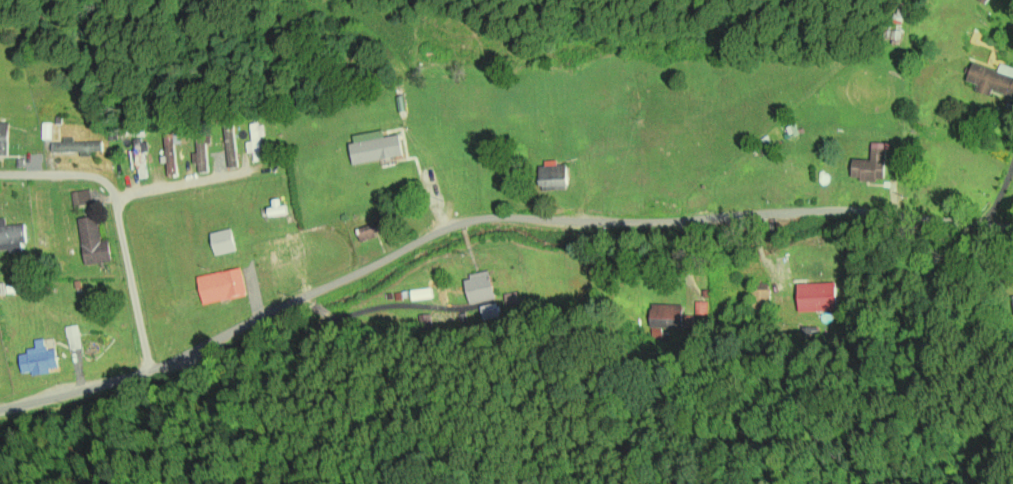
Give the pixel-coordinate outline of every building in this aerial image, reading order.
[(1000,68),(1000,71),(972,66),(969,83),(978,85),(976,94),(1012,101),(1012,70),(1000,68)] [(8,159),(8,124),(0,124),(0,159),(8,159)] [(238,165),(232,128),(224,130),(230,166),(238,165)] [(175,136),(165,136),(167,179),(177,179),(175,136)] [(404,157),(400,136),(350,146),(354,167),(404,157)] [(133,142),(139,180),(148,179),(142,140),(133,142)] [(102,155),(102,143),(52,143),(52,156),(102,155)] [(886,145),(872,144),(871,162),(853,161),(852,183),(885,184),(886,145)] [(540,165),(540,192),(568,192),(568,166),(557,166),(557,164),(540,165)] [(74,192),(74,208),(92,208),(92,192),(74,192)] [(79,220),(85,267),(112,263),(109,242),(100,243),(97,218),(79,220)] [(10,253),(26,252),(24,226),(13,226),(12,219),(0,220),(0,262),(11,261),(10,253)] [(236,252),(231,230),(210,235),(216,257),(236,252)] [(247,297),(242,270),(198,278),(203,306),(247,297)] [(464,278),(470,305),(496,300),(490,272),(464,278)] [(799,316),(837,315),(837,285),(799,285),(799,316)] [(506,306),(518,306),(518,294),(506,294),(506,306)] [(481,307),(483,322),(499,320),(498,305),(481,307)] [(695,335),(695,306),(652,306),(652,335),(695,335)] [(56,349),(46,350),(45,341),(35,342),(37,352),(20,354),(23,377),(59,372),(56,349)]
